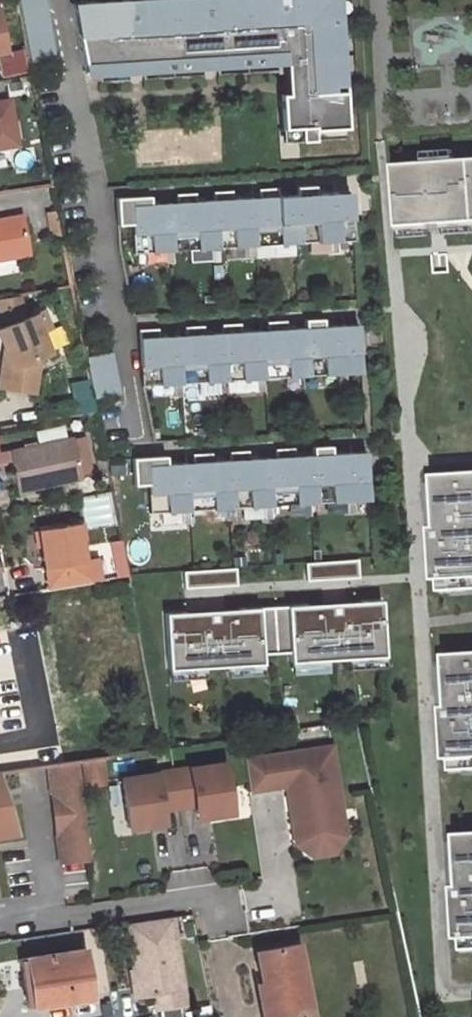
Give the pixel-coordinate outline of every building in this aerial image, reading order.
[(18,8),(43,3),(42,0),(17,0),(18,8)] [(68,3),(80,64),(110,62),(111,74),(142,72),(141,60),(201,56),(202,68),(211,67),(210,56),(289,51),(291,92),(283,92),(277,93),(279,128),(297,126),(298,140),(311,139),(311,129),(343,126),(341,84),(330,85),(328,60),(339,59),(339,52),(328,53),(326,22),(337,21),(336,14),(325,15),(324,0),(107,0),(68,3)] [(325,15),(336,14),(335,0),(324,0),(325,15)] [(43,3),(18,8),(31,72),(56,67),(43,3)] [(337,21),(326,22),(328,53),(339,52),(337,21)] [(289,51),(210,56),(211,67),(281,63),(283,92),(291,92),(289,51)] [(201,56),(141,60),(142,72),(202,68),(201,56)] [(339,59),(328,60),(330,85),(341,84),(339,59)] [(110,62),(80,64),(82,76),(111,74),(110,62)] [(0,80),(0,147),(15,144),(10,117),(3,118),(0,101),(4,100),(1,80),(0,80)] [(297,126),(279,128),(280,141),(298,140),(297,126)] [(311,129),(311,139),(344,137),(343,126),(311,129)] [(390,176),(398,238),(430,234),(426,204),(439,203),(443,232),(471,228),(471,165),(390,176)] [(148,196),(114,198),(116,225),(130,224),(132,253),(351,239),(350,215),(335,216),(333,191),(313,193),(312,185),(294,186),(295,194),(276,195),(276,187),(257,188),(257,197),(231,198),(230,190),(212,191),(212,199),(194,201),(193,192),(174,194),(175,202),(148,204),(148,196)] [(348,190),(333,191),(335,216),(350,215),(348,190)] [(26,221),(25,215),(0,220),(0,226),(26,221)] [(26,221),(0,226),(0,259),(32,252),(26,221)] [(58,347),(43,311),(33,315),(49,351),(58,347)] [(13,365),(10,388),(34,391),(37,367),(34,357),(49,351),(33,315),(0,328),(0,333),(6,347),(13,365)] [(156,329),(137,330),(141,385),(360,371),(358,348),(343,349),(342,324),(322,325),(322,318),(303,319),(304,327),(285,328),(285,320),(266,321),(267,329),(239,331),(239,323),(221,324),(222,332),(203,334),(202,326),(184,327),(185,334),(157,336),(156,329)] [(357,323),(342,324),(343,349),(358,348),(357,323)] [(6,347),(0,387),(10,388),(13,365),(6,347)] [(111,352),(86,357),(94,399),(119,394),(111,352)] [(16,492),(80,478),(72,439),(8,452),(16,492)] [(165,455),(131,458),(133,484),(148,483),(150,512),(369,498),(367,475),(352,476),(351,451),(330,452),(330,444),(312,446),(312,454),(294,455),(293,447),(274,448),(275,456),(248,458),(248,450),(229,451),(230,459),(212,460),(211,452),(192,453),(192,462),(166,464),(165,455)] [(434,475),(437,527),(431,527),(434,580),(438,579),(439,591),(455,590),(455,579),(471,578),(471,473),(434,475)] [(40,527),(46,566),(49,566),(53,588),(80,583),(76,561),(85,559),(79,520),(40,527)] [(308,564),(308,579),(358,576),(357,561),(308,564)] [(208,589),(208,587),(237,585),(236,567),(182,570),(183,591),(208,589)] [(182,613),(165,614),(170,669),(263,663),(261,641),(290,639),(291,661),(384,655),(381,601),(364,602),(363,609),(305,613),(304,605),(243,609),(243,616),(184,620),(182,613)] [(444,655),(448,706),(442,707),(445,759),(449,759),(449,770),(465,769),(465,759),(471,758),(471,653),(444,655)] [(245,757),(250,789),(287,783),(290,798),(296,797),(302,833),(319,831),(321,846),(339,843),(346,834),(332,744),(245,757)] [(106,755),(98,756),(102,785),(110,784),(106,755)] [(81,788),(102,785),(98,756),(77,760),(81,788)] [(85,857),(76,789),(72,761),(45,765),(58,861),(85,857)] [(230,811),(223,761),(120,777),(127,826),(162,821),(160,808),(194,803),(196,816),(230,811)] [(15,832),(0,788),(0,835),(15,832)] [(296,797),(290,798),(296,841),(313,853),(334,850),(339,843),(321,846),(319,831),(302,833),(296,797)] [(455,834),(459,886),(453,886),(456,939),(460,938),(461,952),(471,952),(471,833),(455,834)] [(173,917),(127,923),(138,997),(155,995),(185,991),(173,917)] [(298,944),(255,951),(257,962),(253,963),(262,1016),(311,1016),(298,944)] [(87,947),(25,957),(32,1008),(96,998),(87,947)] [(185,991),(155,995),(157,1010),(187,1006),(185,991)] [(446,1009),(419,1013),(420,1016),(448,1016),(446,1009)]
